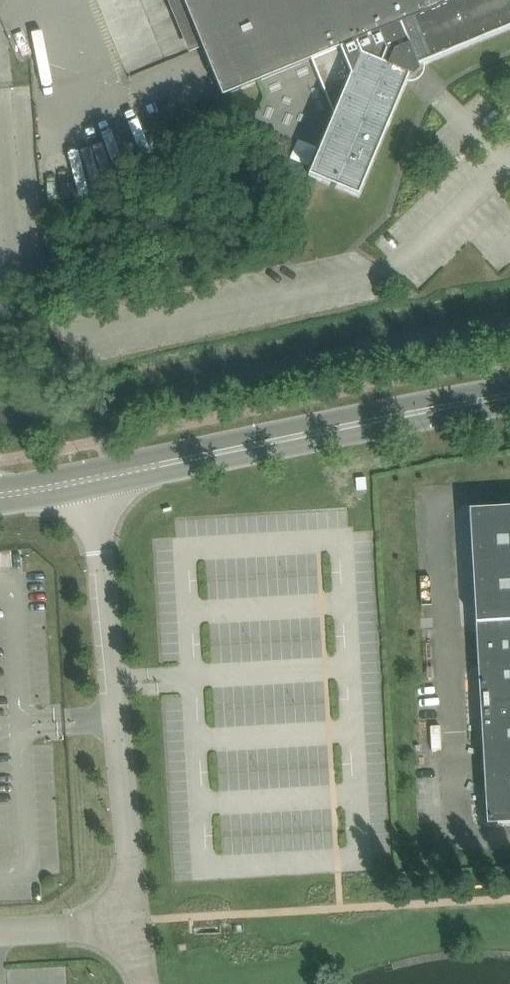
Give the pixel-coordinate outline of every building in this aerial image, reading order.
[(223,95),(312,59),(332,107),(309,175),(359,196),(410,75),(413,76),(420,69),(419,66),(509,28),(509,0),(184,0),(223,95)] [(469,508),(487,823),(509,821),(509,506),(469,508)]
